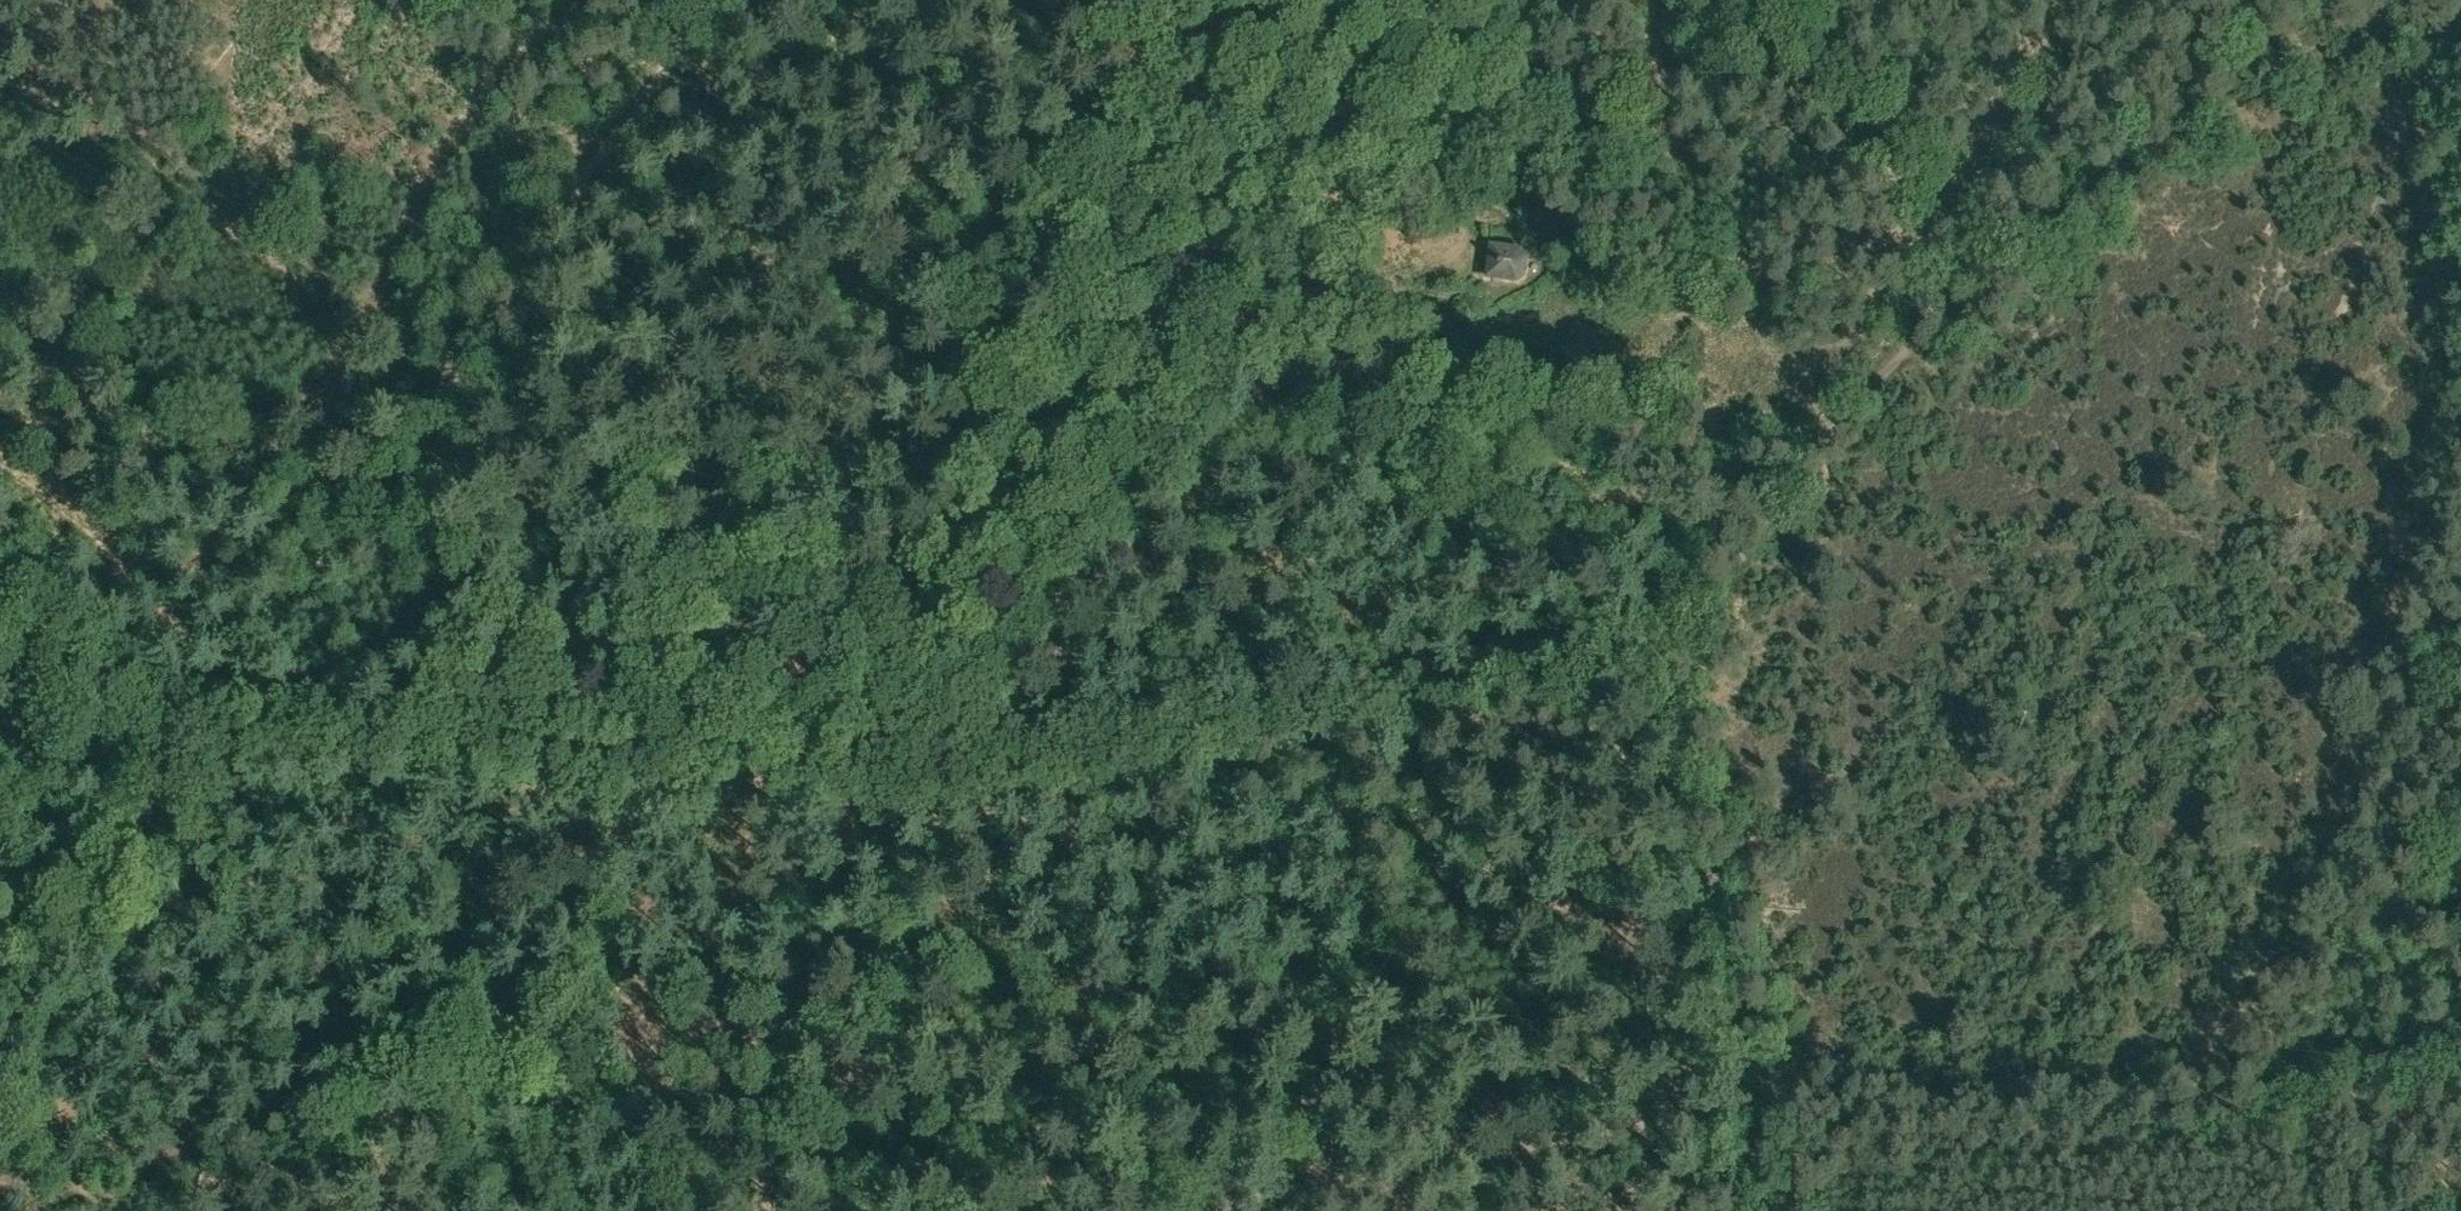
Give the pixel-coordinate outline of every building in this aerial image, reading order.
[(1523,274),(1526,256),(1521,249),(1491,245),(1487,275),(1517,279),(1523,274)]
